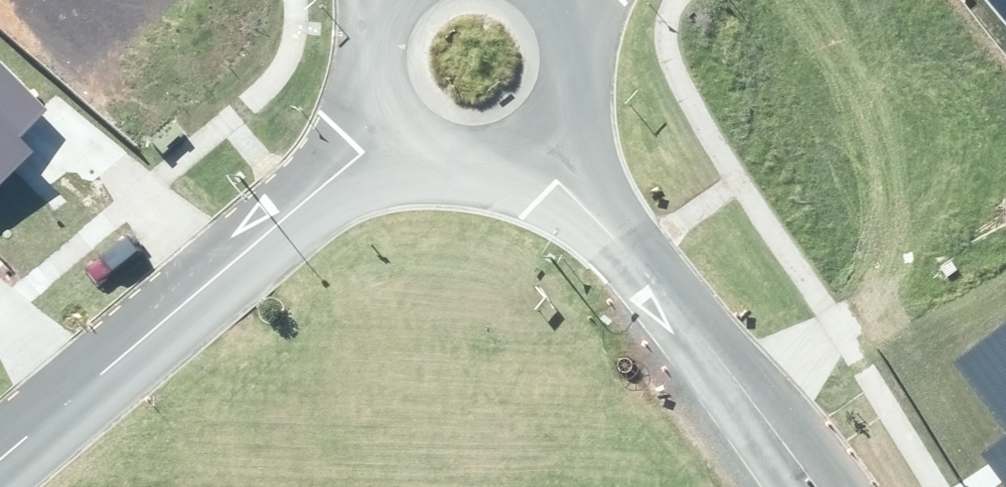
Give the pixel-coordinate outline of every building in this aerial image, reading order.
[(1005,21),(1005,0),(988,0),(1005,21)] [(33,152),(19,137),(48,108),(0,60),(0,185),(33,152)] [(957,361),(1005,425),(1005,324),(957,361)] [(985,454),(1005,481),(1005,438),(985,454)]
